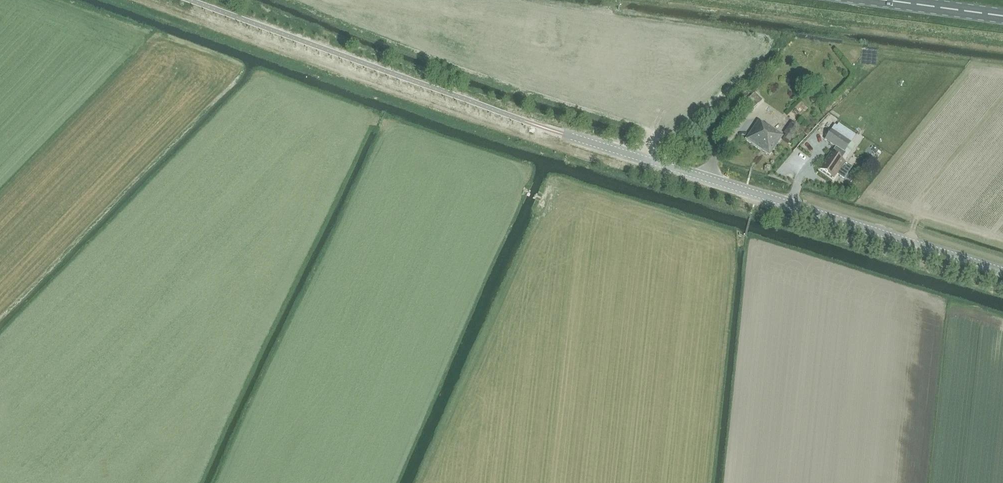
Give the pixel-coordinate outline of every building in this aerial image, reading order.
[(755,93),(744,102),(752,110),(762,101),(755,93)] [(835,124),(831,130),(824,140),(835,147),(831,154),(830,154),(820,170),(833,178),(843,162),(840,160),(844,153),(844,152),(855,134),(839,123),(840,122),(829,115),(826,119),(835,124)] [(769,156),(780,141),(783,136),(766,123),(765,125),(759,121),(745,140),(769,156)]
